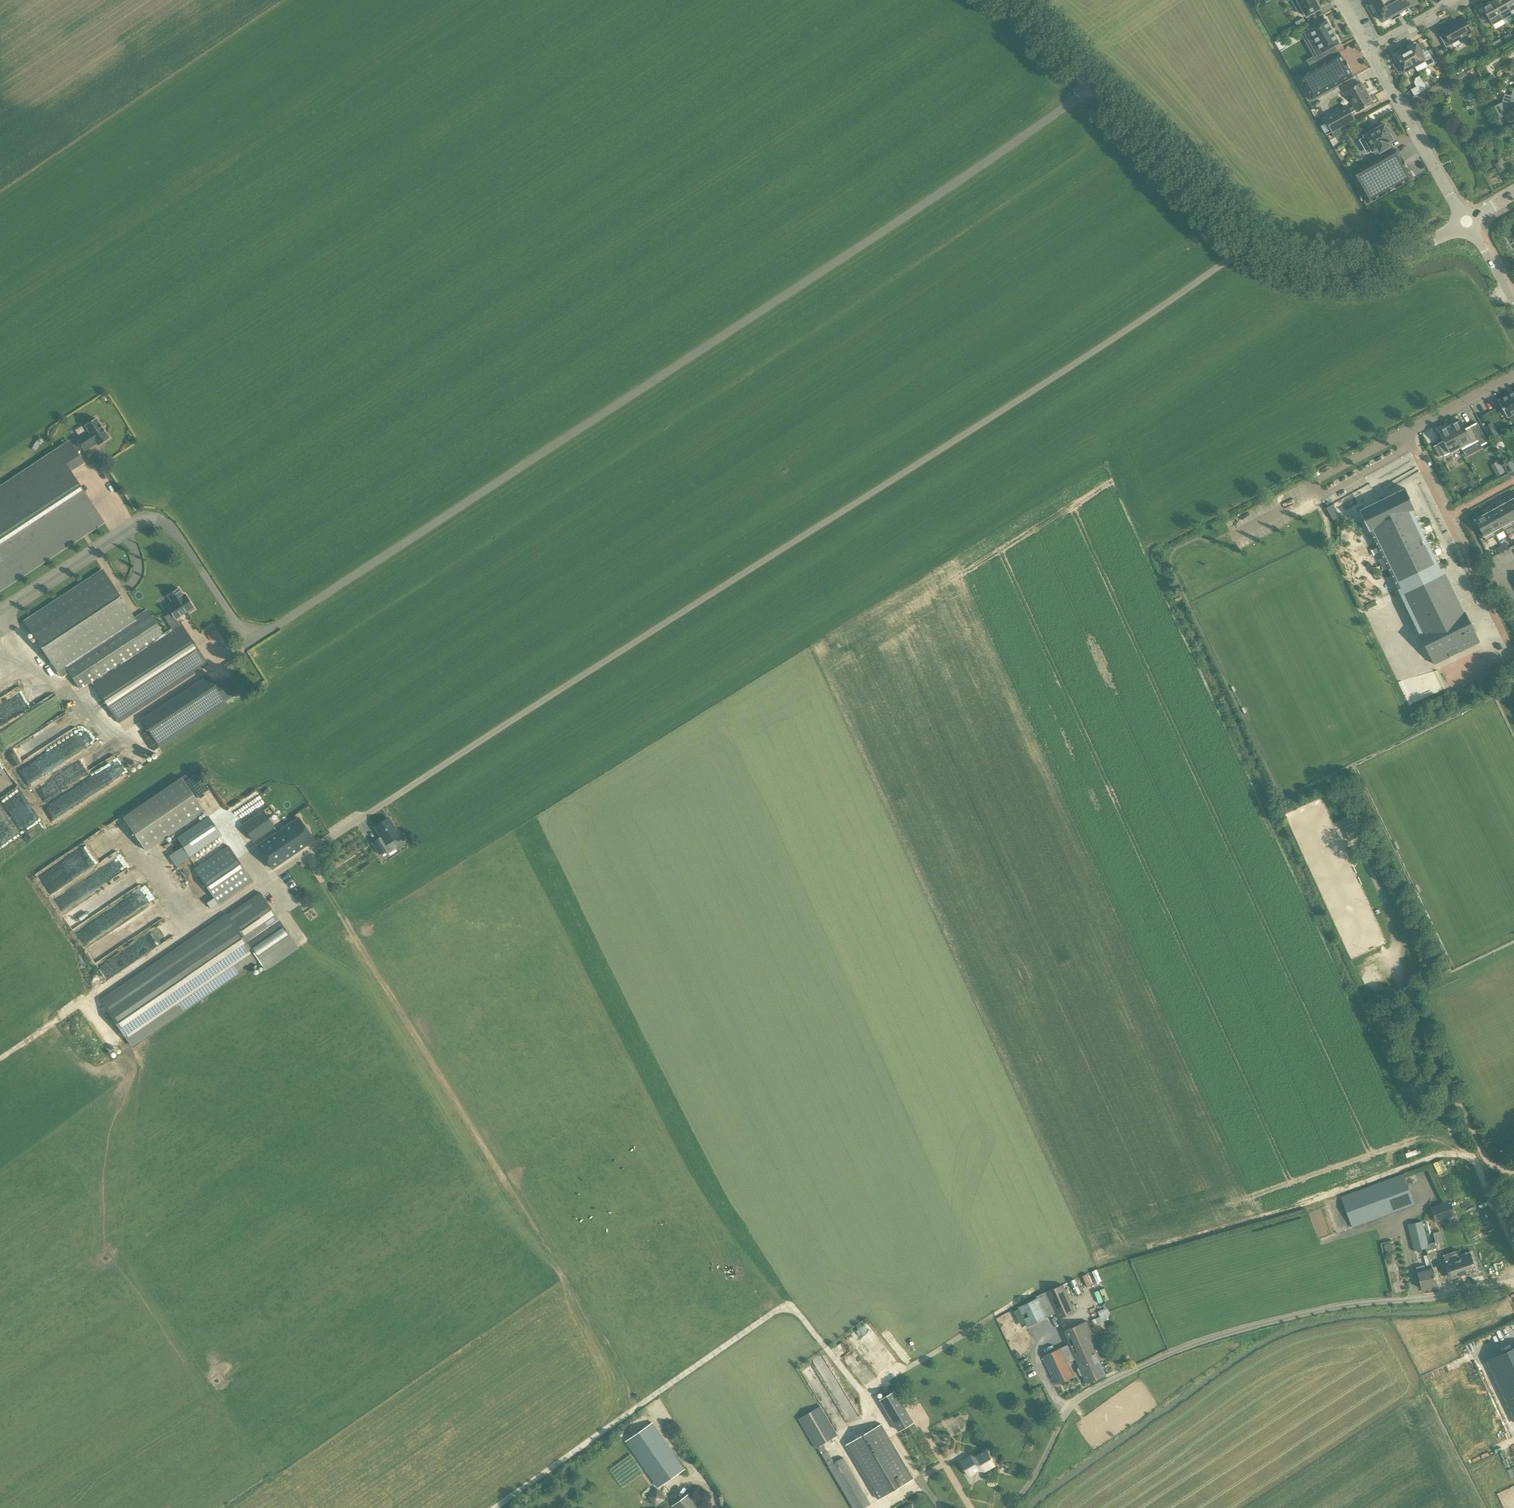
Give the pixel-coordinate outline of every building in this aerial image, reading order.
[(1294,5),(1298,12),(1302,10),(1306,17),(1320,9),(1315,0),(1291,0),(1294,5)] [(1382,21),(1415,3),(1413,0),(1370,0),(1382,21)] [(1493,1),(1503,19),(1512,14),(1505,0),(1495,0),(1493,1)] [(1512,14),(1513,13),(1513,0),(1505,0),(1512,14)] [(1492,25),(1503,19),(1493,1),(1482,7),(1484,11),(1488,18),(1492,25)] [(1484,21),(1488,18),(1484,11),(1479,13),(1484,21)] [(1295,23),(1298,27),(1306,23),(1304,18),(1295,23)] [(1469,33),(1471,32),(1463,18),(1443,29),(1445,34),(1440,37),(1446,48),(1451,44),(1463,37),(1465,38),(1469,36),(1469,33)] [(1312,100),(1353,77),(1340,52),(1338,53),(1334,46),(1339,43),(1326,19),(1308,29),(1313,37),(1309,39),(1322,62),(1298,76),(1312,100)] [(1506,41),(1513,37),(1510,33),(1503,37),(1506,41)] [(1405,50),(1414,66),(1425,60),(1428,66),(1434,63),(1427,51),(1421,54),(1415,42),(1408,46),(1409,48),(1405,50)] [(1414,66),(1405,50),(1402,52),(1401,50),(1393,54),(1403,72),(1414,66)] [(1467,78),(1463,70),(1456,73),(1457,75),(1447,81),(1450,87),(1467,78)] [(1325,119),(1332,132),(1339,128),(1354,119),(1352,114),(1357,111),(1357,112),(1373,103),(1362,83),(1346,92),(1354,106),(1349,109),(1347,106),(1325,119)] [(1415,95),(1427,89),(1423,83),(1411,90),(1415,95)] [(1501,118),(1504,116),(1509,125),(1513,122),(1513,96),(1511,96),(1506,94),(1503,102),(1495,107),(1501,118)] [(1388,127),(1386,128),(1384,124),(1363,136),(1372,152),(1373,151),(1378,160),(1353,174),(1368,202),(1386,192),(1387,193),(1395,189),(1394,188),(1412,178),(1407,168),(1407,167),(1403,159),(1402,160),(1396,150),(1382,157),(1380,153),(1382,151),(1381,151),(1385,149),(1386,149),(1390,147),(1388,143),(1393,140),(1391,137),(1393,136),(1388,127)] [(1342,133),(1339,128),(1332,132),(1335,137),(1342,133)] [(1500,162),(1494,165),(1498,172),(1504,169),(1500,162)] [(1498,400),(1507,417),(1513,414),(1513,392),(1498,400)] [(79,442),(73,445),(77,452),(83,448),(84,450),(96,442),(98,445),(109,438),(96,418),(85,425),(89,431),(77,439),(79,442)] [(1461,447),(1460,447),(1461,450),(1478,441),(1481,446),(1487,442),(1487,443),(1487,442),(1477,423),(1476,423),(1477,423),(1471,426),(1465,429),(1461,420),(1460,421),(1456,423),(1456,422),(1449,425),(1461,447)] [(1491,439),(1500,435),(1494,423),(1485,427),(1491,439)] [(1450,453),(1460,447),(1461,447),(1449,425),(1443,429),(1443,430),(1439,432),(1443,441),(1437,444),(1438,444),(1443,455),(1444,456),(1450,453)] [(0,489),(0,588),(103,520),(71,471),(70,469),(82,460),(84,463),(84,462),(77,452),(73,445),(71,442),(0,489)] [(1440,457),(1443,455),(1438,444),(1434,446),(1440,457)] [(1501,462),(1495,465),(1500,474),(1506,472),(1501,462)] [(1508,474),(1513,471),(1513,469),(1510,462),(1503,465),(1508,474)] [(1405,488),(1359,510),(1370,532),(1374,530),(1380,543),(1393,536),(1396,544),(1407,538),(1404,532),(1418,525),(1412,511),(1416,510),(1405,488)] [(1346,509),(1358,503),(1355,496),(1343,502),(1346,509)] [(1502,505),(1511,521),(1512,521),(1513,520),(1513,505),(1511,500),(1502,505)] [(1326,507),(1333,519),(1340,515),(1333,503),(1326,507)] [(1502,505),(1493,510),(1502,527),(1504,531),(1513,525),(1512,521),(1511,521),(1502,505)] [(1493,510),(1484,515),(1493,532),(1494,531),(1502,527),(1493,510)] [(1493,532),(1484,515),(1475,520),(1486,541),(1496,535),(1494,531),(1493,532)] [(1418,525),(1404,532),(1407,538),(1417,557),(1431,550),(1418,525)] [(1393,536),(1380,543),(1396,577),(1409,570),(1396,544),(1393,536)] [(1409,570),(1396,577),(1401,587),(1398,589),(1407,608),(1452,586),(1446,573),(1442,575),(1431,550),(1417,557),(1407,538),(1396,544),(1409,570)] [(181,622),(180,623),(172,628),(163,634),(153,619),(152,618),(151,617),(149,616),(148,616),(147,616),(145,615),(142,615),(140,615),(139,616),(137,616),(135,617),(104,570),(25,621),(58,672),(65,667),(80,689),(92,681),(119,723),(208,664),(181,622)] [(1453,587),(1407,608),(1420,634),(1419,634),(1434,664),(1480,642),(1465,612),(1464,612),(1453,587)] [(172,628),(180,623),(176,617),(184,611),(185,613),(194,607),(186,594),(184,595),(179,588),(168,595),(174,604),(169,607),(172,612),(164,616),(172,628)] [(225,666),(229,672),(236,667),(232,661),(225,666)] [(213,681),(208,675),(140,719),(160,748),(227,704),(226,701),(213,681)] [(55,763),(75,756),(70,740),(55,745),(58,752),(36,759),(37,763),(24,767),(28,780),(57,771),(55,763)] [(110,773),(114,776),(111,779),(113,781),(125,770),(116,760),(115,761),(119,766),(116,769),(115,768),(110,773)] [(146,850),(204,811),(181,777),(123,817),(146,850)] [(89,781),(44,806),(52,819),(99,793),(94,784),(91,786),(89,781)] [(26,804),(16,791),(6,799),(16,811),(26,804)] [(242,824),(253,841),(274,826),(263,810),(249,819),(242,824)] [(1361,836),(1352,815),(1341,820),(1350,841),(1361,836)] [(256,845),(272,868),(314,840),(298,817),(256,845)] [(183,846),(169,856),(176,866),(190,857),(189,856),(219,836),(206,818),(177,837),(183,846)] [(378,837),(379,838),(387,850),(388,852),(395,848),(391,840),(399,835),(389,819),(376,827),(381,835),(378,837)] [(104,829),(73,848),(73,877),(64,877),(64,885),(118,850),(104,829)] [(380,855),(387,850),(379,838),(371,842),(380,855)] [(194,869),(218,903),(252,880),(228,846),(194,869)] [(260,892),(162,960),(101,1002),(131,1045),(257,959),(264,968),(297,946),(260,892)] [(85,944),(97,965),(104,961),(100,955),(137,935),(128,920),(85,944)] [(1438,1173),(1448,1169),(1444,1159),(1435,1163),(1438,1173)] [(1415,1204),(1403,1173),(1341,1197),(1353,1227),(1415,1204)] [(1450,1200),(1431,1207),(1436,1221),(1455,1215),(1450,1200)] [(1429,1248),(1428,1243),(1427,1243),(1422,1221),(1408,1224),(1414,1251),(1427,1247),(1427,1248),(1429,1248)] [(1459,1262),(1456,1253),(1440,1257),(1446,1277),(1447,1277),(1448,1280),(1473,1273),(1469,1260),(1459,1262)] [(1422,1289),(1436,1285),(1432,1268),(1427,1269),(1425,1264),(1418,1266),(1419,1271),(1417,1272),(1422,1289)] [(1015,1311),(1022,1327),(1027,1325),(1028,1326),(1055,1313),(1058,1319),(1076,1312),(1063,1284),(1037,1296),(1037,1298),(1018,1307),(1019,1309),(1015,1311)] [(1103,1315),(1093,1318),(1094,1323),(1111,1318),(1108,1306),(1101,1308),(1103,1315)] [(1064,1331),(1087,1383),(1105,1375),(1098,1359),(1102,1357),(1086,1321),(1064,1331)] [(838,1343),(842,1352),(851,1348),(847,1340),(838,1343)] [(1073,1377),(1059,1348),(1044,1356),(1058,1384),(1073,1377)] [(1488,1361),(1513,1416),(1513,1348),(1488,1361)] [(904,1428),(908,1435),(917,1429),(895,1391),(881,1399),(899,1431),(904,1428)] [(870,1504),(843,1457),(834,1463),(822,1444),(837,1436),(820,1406),(799,1419),(816,1448),(817,1447),(853,1507),(864,1507),(870,1504)] [(626,1442),(658,1488),(684,1469),(652,1423),(626,1442)] [(913,1479),(881,1424),(846,1445),(878,1500),(913,1479)] [(976,1457),(971,1456),(960,1462),(969,1477),(979,1470),(985,1471),(995,1465),(986,1451),(976,1457)] [(690,1494),(673,1506),(674,1507),(700,1507),(690,1494)]
